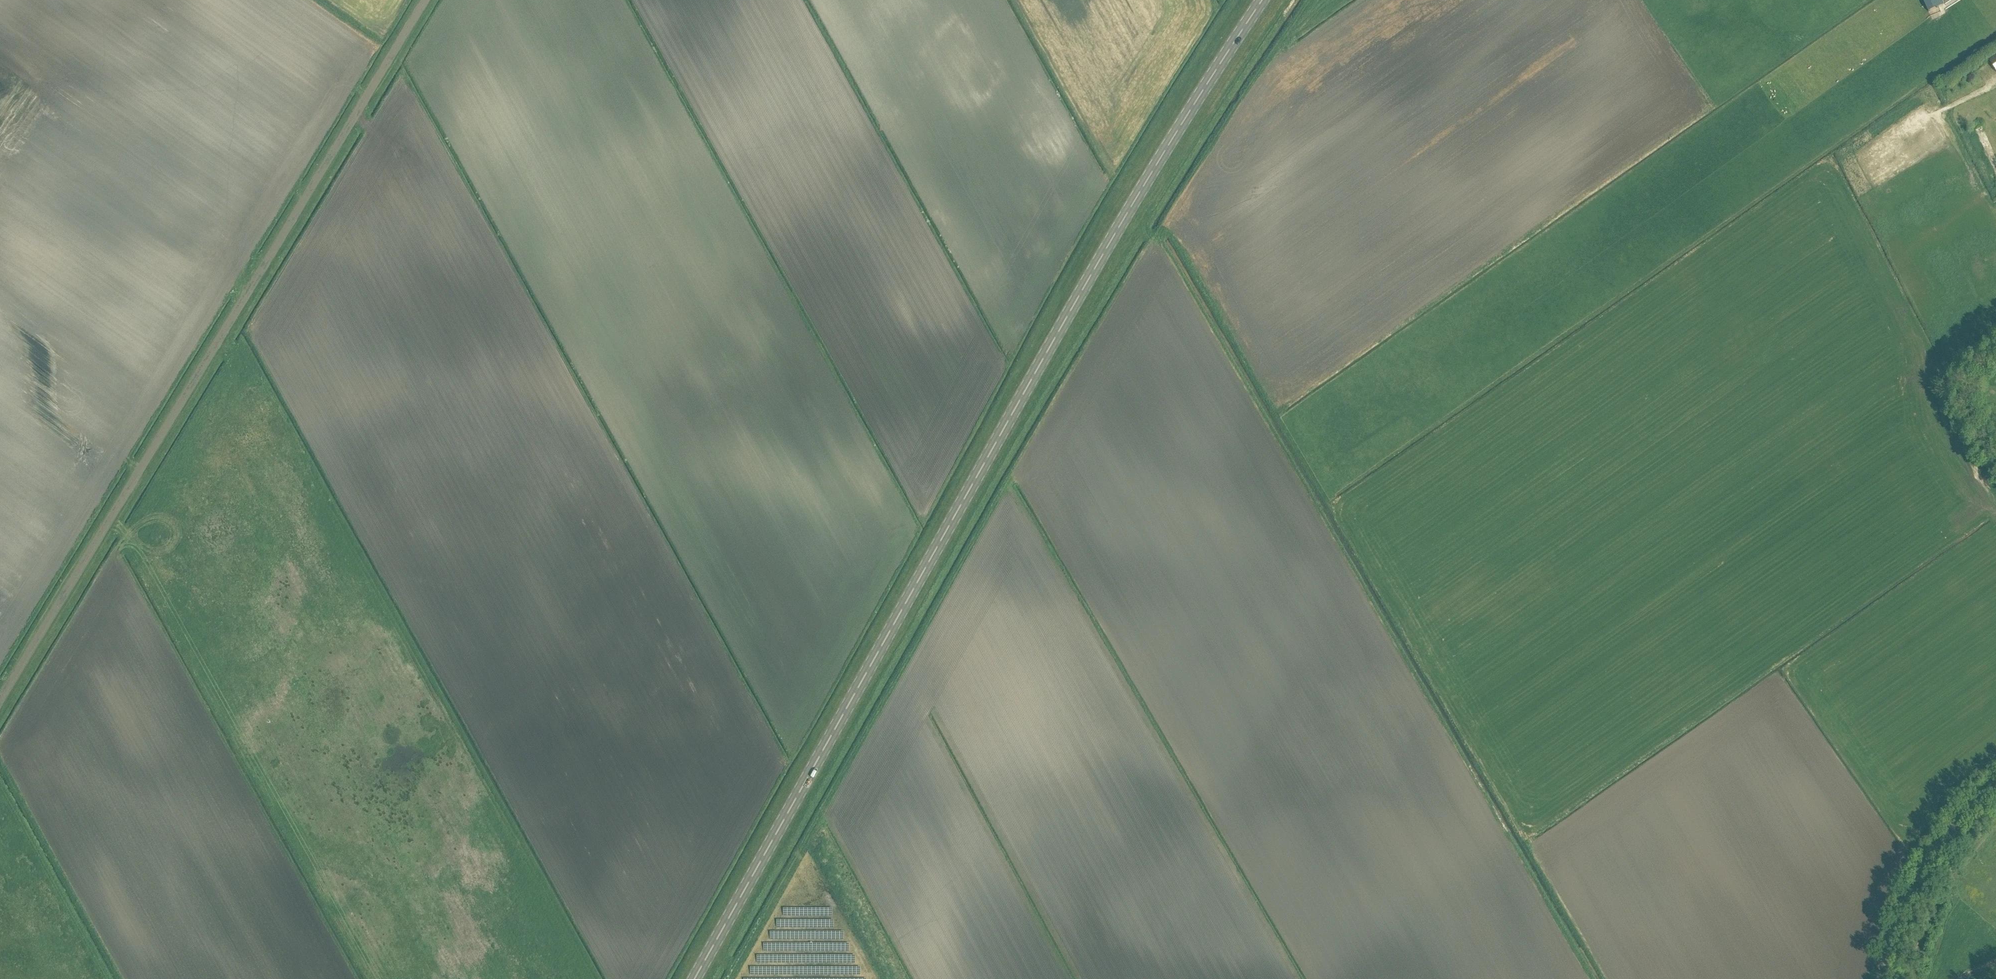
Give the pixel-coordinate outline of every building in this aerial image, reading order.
[(1929,12),(1944,5),(1942,0),(1923,0),(1929,12)] [(1956,111),(1942,116),(1945,125),(1959,120),(1956,111)]
